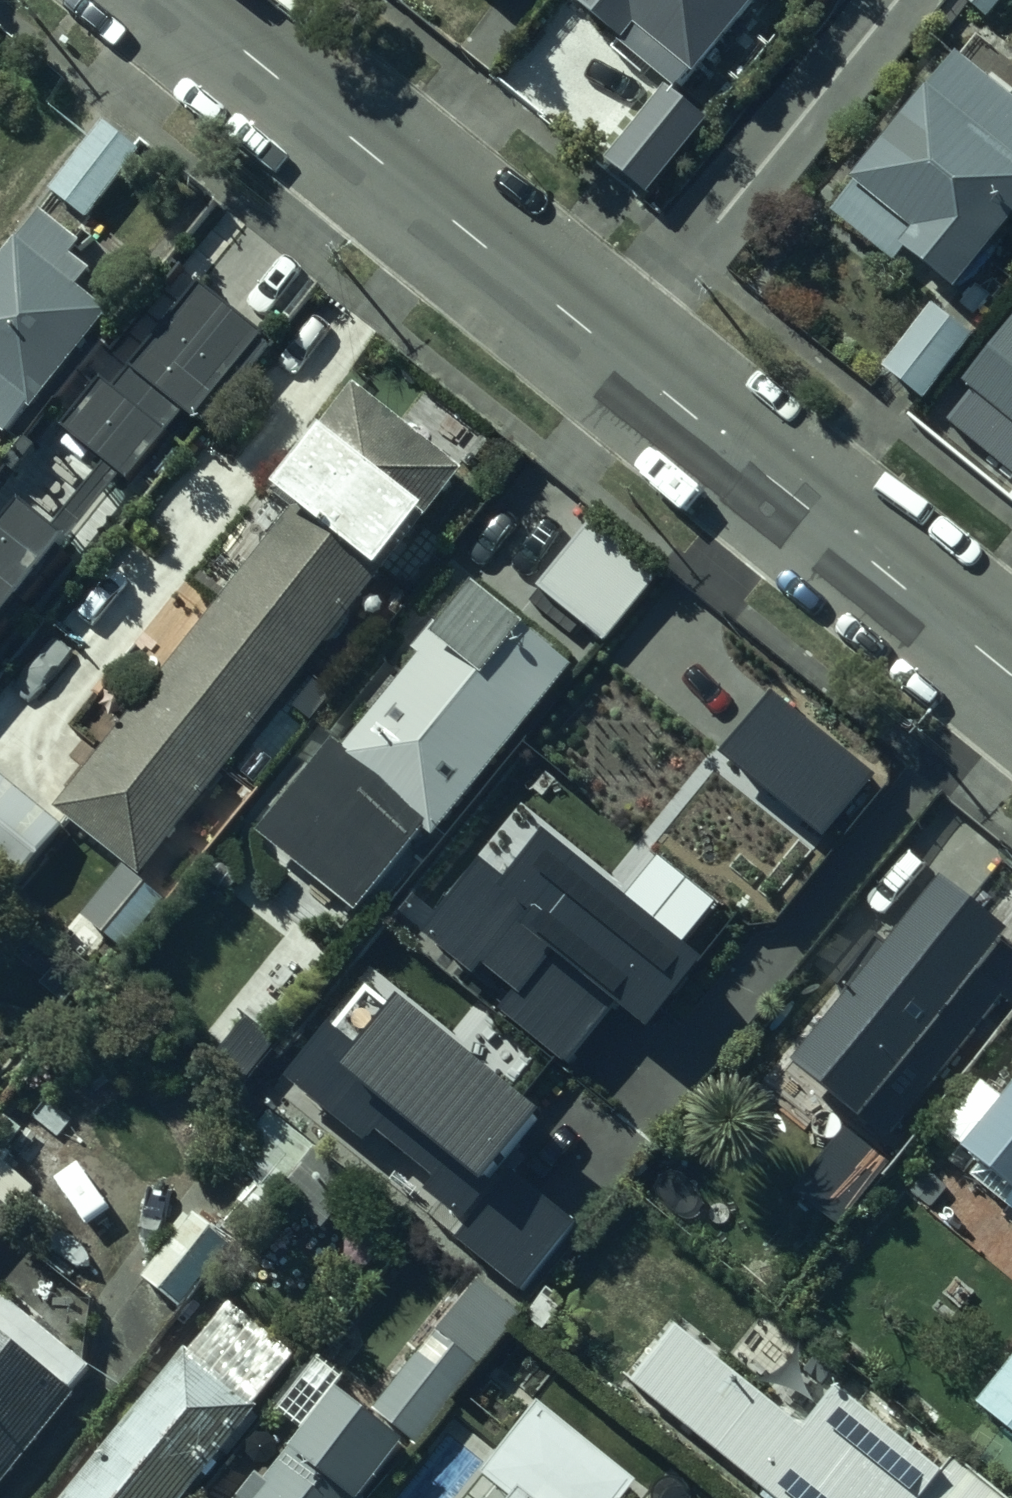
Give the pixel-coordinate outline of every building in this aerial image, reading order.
[(497,10),(506,0),(484,0),(497,10)] [(665,102),(605,178),(645,210),(735,100),(702,75),(762,0),(588,0),(568,25),(665,102)] [(960,85),(844,229),(961,322),(1011,258),(1011,126),(960,85)] [(135,151),(95,122),(45,190),(86,219),(135,151)] [(35,213),(0,257),(0,437),(1,438),(103,309),(55,271),(75,245),(35,213)] [(986,348),(942,316),(895,379),(939,411),(986,348)] [(960,387),(1011,428),(1011,321),(960,387)] [(214,396),(128,327),(32,446),(118,515),(214,396)] [(484,475),(351,381),(269,496),(290,510),(402,590),(484,475)] [(290,510),(50,806),(136,880),(380,576),(290,510)] [(586,526),(532,590),(599,646),(652,582),(586,526)] [(332,771),(435,857),(579,683),(476,598),(332,771)] [(309,824),(263,789),(196,868),(241,905),(309,824)] [(0,797),(0,889),(2,891),(48,838),(0,797)] [(603,1076),(545,1143),(604,1193),(839,915),(722,816),(544,1026),(603,1076)] [(792,1065),(904,1154),(1009,1022),(897,933),(792,1065)] [(967,1173),(1011,1208),(1011,1116),(967,1173)] [(317,1151),(277,1196),(320,1234),(360,1189),(317,1151)] [(572,1245),(489,1180),(436,1247),(519,1312),(572,1245)] [(227,1246),(192,1216),(140,1283),(177,1311),(227,1246)] [(73,1398),(0,1337),(0,1484),(73,1398)] [(765,1497),(1011,1497),(969,1464),(952,1484),(852,1402),(812,1450),(686,1346),(644,1397),(765,1497)] [(179,1355),(64,1497),(187,1497),(254,1415),(179,1355)] [(986,1416),(1011,1434),(1011,1381),(986,1416)] [(332,1396),(253,1497),(374,1497),(408,1454),(332,1396)] [(542,1413),(487,1483),(506,1497),(638,1497),(642,1492),(542,1413)]
